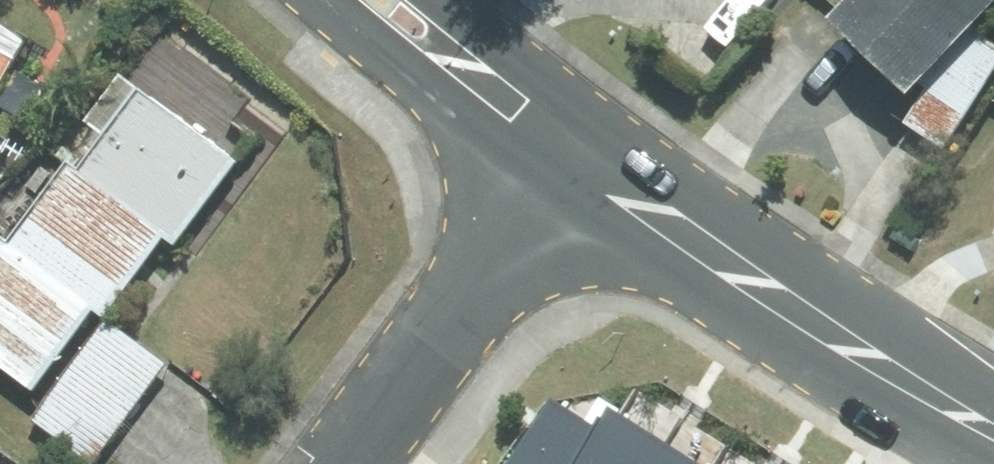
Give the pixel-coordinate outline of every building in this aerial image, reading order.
[(845,28),(919,97),(937,78),(982,31),(993,18),(993,0),(871,0),(845,28)] [(43,46),(0,22),(0,112),(3,107),(30,122),(52,83),(30,70),(43,46)] [(982,31),(937,78),(908,127),(949,154),(993,80),(993,42),(982,31)] [(0,243),(0,363),(46,401),(35,414),(96,463),(103,463),(181,370),(118,318),(178,245),(184,250),(249,171),(129,72),(51,167),(41,159),(0,209),(0,233),(5,237),(0,243)] [(597,427),(556,401),(549,396),(532,423),(505,463),(573,463),(597,427)] [(597,427),(573,463),(650,463),(664,442),(606,407),(597,427)] [(664,442),(650,463),(700,463),(664,442)]
